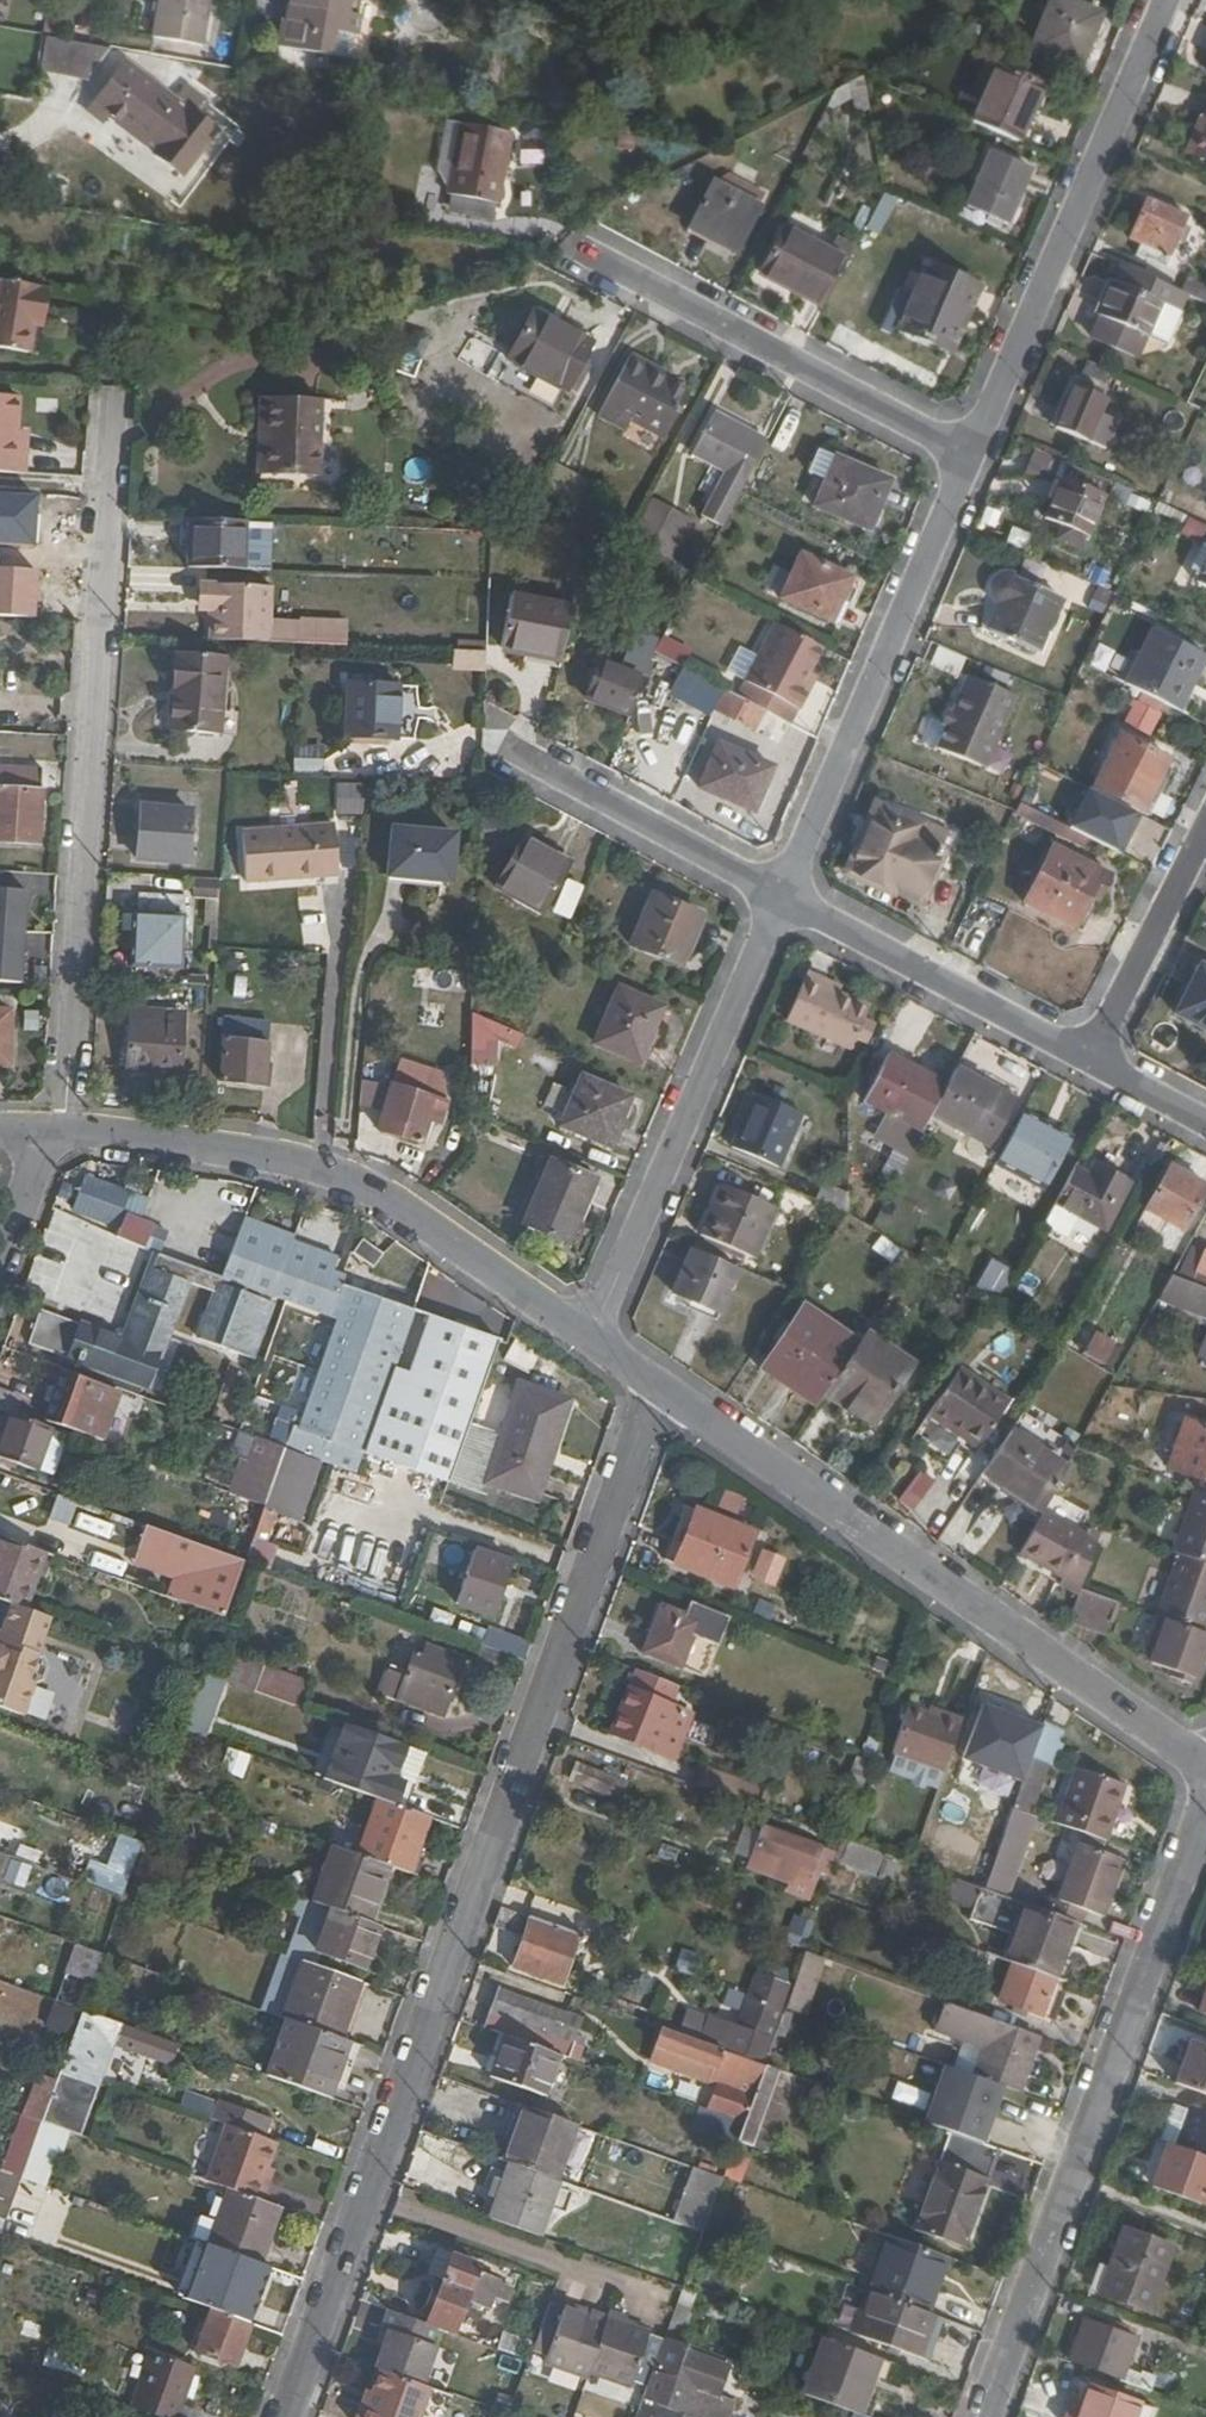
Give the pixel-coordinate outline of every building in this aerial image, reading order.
[(164,42),(211,51),(220,0),(170,0),(164,42)] [(305,0),(294,0),(288,29),(294,30),(299,31),(305,0)] [(289,54),(363,68),(376,2),(363,0),(305,0),(299,31),(294,30),(289,54)] [(1036,48),(1082,68),(1105,13),(1073,0),(1056,0),(1036,48)] [(108,51),(48,41),(43,72),(91,80),(108,51)] [(173,105),(125,64),(92,102),(109,116),(141,143),(147,136),(160,146),(150,158),(175,178),(214,131),(189,110),(183,117),(171,107),(173,105)] [(977,125),(1022,145),(1045,89),(1001,69),(977,125)] [(109,116),(92,102),(84,112),(101,126),(109,116)] [(872,127),(853,117),(848,126),(839,121),(828,142),(843,149),(852,132),(865,139),(872,127)] [(1204,118),(1189,151),(1205,158),(1205,119),(1204,118)] [(514,135),(464,130),(456,222),(505,226),(514,135)] [(1011,225),(1033,172),(994,154),(971,208),(1011,225)] [(737,256),(763,207),(719,183),(692,232),(737,256)] [(879,235),(897,198),(882,191),(865,228),(879,235)] [(1205,232),(1205,224),(1171,209),(1154,250),(1165,254),(1160,265),(1187,277),(1205,232)] [(821,309),(837,279),(826,273),(836,254),(788,229),(762,278),(821,309)] [(978,298),(926,275),(896,343),(943,364),(958,329),(963,331),(978,298)] [(1108,313),(1120,285),(1112,282),(1100,310),(1108,313)] [(0,283),(0,355),(33,357),(34,329),(35,318),(44,318),(45,290),(0,283)] [(1186,314),(1120,285),(1108,313),(1095,342),(1139,361),(1148,338),(1171,348),(1186,314)] [(535,313),(509,361),(567,393),(595,344),(565,327),(564,330),(535,313)] [(44,329),(44,318),(35,318),(34,329),(44,329)] [(953,357),(963,331),(958,329),(943,364),(953,357)] [(605,350),(595,344),(567,393),(577,399),(605,350)] [(649,367),(632,358),(601,418),(628,432),(633,423),(667,441),(690,396),(663,382),(646,373),(649,367)] [(666,375),(649,367),(646,373),(663,382),(666,375)] [(1065,431),(1083,388),(1075,385),(1057,428),(1065,431)] [(1083,388),(1065,431),(1097,445),(1115,402),(1083,388)] [(31,478),(32,460),(15,459),(16,437),(18,401),(0,400),(0,476),(31,478)] [(316,457),(307,408),(260,417),(268,465),(316,457)] [(735,479),(755,440),(716,420),(696,459),(726,474),(735,479)] [(15,459),(32,460),(33,437),(16,437),(15,459)] [(701,520),(722,531),(730,514),(740,495),(763,452),(766,446),(755,440),(735,479),(726,474),(701,520)] [(1028,475),(1054,477),(1056,451),(1030,448),(1028,475)] [(892,485),(840,464),(821,514),(872,534),(892,485)] [(1112,499),(1071,480),(1052,519),(1094,538),(1112,499)] [(649,511),(630,547),(669,568),(688,532),(649,511)] [(192,550),(195,525),(187,524),(185,550),(192,550)] [(192,550),(190,573),(274,579),(279,530),(195,525),(192,550)] [(811,556),(787,602),(843,632),(855,609),(848,605),(860,582),(811,556)] [(1040,655),(1065,601),(1012,577),(1001,579),(994,595),(994,603),(1003,607),(991,633),(1040,655)] [(217,616),(214,645),(351,654),(352,631),(304,628),(303,634),(274,632),(277,594),(211,589),(209,616),(217,616)] [(565,659),(575,605),(526,595),(516,650),(565,659)] [(823,649),(778,625),(740,698),(766,713),(792,727),(810,693),(802,689),(809,675),(823,649)] [(632,629),(623,659),(646,666),(655,636),(632,629)] [(1131,686),(1185,713),(1205,670),(1205,654),(1158,631),(1131,686)] [(663,635),(656,649),(681,663),(689,649),(663,635)] [(225,733),(226,656),(175,654),(173,732),(225,733)] [(634,714),(648,678),(604,660),(590,698),(634,714)] [(488,663),(457,661),(455,680),(487,682),(488,663)] [(669,699),(712,712),(721,684),(678,671),(669,699)] [(802,689),(810,693),(817,679),(809,675),(802,689)] [(1015,701),(965,679),(935,748),(985,769),(1015,701)] [(740,698),(728,692),(718,711),(756,732),(766,713),(740,698)] [(350,695),(350,749),(421,751),(422,696),(350,695)] [(1130,715),(1154,727),(1161,713),(1137,702),(1130,715)] [(1128,739),(1103,793),(1147,815),(1161,786),(1173,760),(1128,739)] [(723,741),(703,785),(752,810),(774,767),(723,741)] [(293,770),(324,769),(324,744),(293,744),(293,770)] [(44,776),(4,773),(3,790),(0,790),(0,844),(39,847),(44,776)] [(1161,786),(1147,815),(1155,818),(1168,789),(1161,786)] [(192,808),(143,805),(140,859),(189,861),(192,808)] [(1094,841),(1025,806),(1020,815),(1089,851),(1094,841)] [(926,896),(946,850),(920,838),(924,829),(883,811),(856,873),(896,890),(899,884),(926,896)] [(335,823),(245,832),(250,880),(322,873),(321,869),(339,867),(335,823)] [(398,825),(393,872),(456,879),(462,833),(398,825)] [(547,918),(572,874),(545,859),(550,851),(531,840),(502,893),(547,918)] [(1108,873),(1060,850),(1034,907),(1081,929),(1108,873)] [(576,867),(550,851),(545,859),(572,874),(576,867)] [(1108,873),(1081,929),(1090,934),(1118,878),(1108,873)] [(0,892),(0,929),(24,930),(26,893),(0,892)] [(185,968),(189,896),(136,892),(131,966),(185,968)] [(662,893),(639,944),(687,966),(710,915),(662,893)] [(955,944),(967,951),(983,925),(971,918),(955,944)] [(0,929),(0,982),(20,984),(24,930),(0,929)] [(1183,1014),(1205,1026),(1205,971),(1183,1014)] [(817,974),(796,1025),(861,1053),(867,1040),(874,1022),(880,1009),(848,995),(833,989),(836,982),(817,974)] [(850,988),(836,982),(833,989),(848,995),(850,988)] [(644,1063),(668,1009),(624,988),(600,1044),(644,1063)] [(184,1074),(188,1014),(138,1010),(134,1071),(184,1074)] [(18,1070),(21,1015),(0,1014),(0,1069),(18,1070)] [(267,1088),(271,1024),(230,1020),(225,1085),(267,1088)] [(469,1022),(469,1064),(498,1065),(498,1045),(519,1045),(520,1023),(469,1022)] [(885,1027),(874,1022),(867,1040),(878,1045),(885,1027)] [(938,1116),(953,1088),(898,1057),(872,1105),(927,1135),(938,1116)] [(405,1066),(397,1088),(438,1102),(445,1080),(405,1066)] [(953,1088),(938,1116),(979,1138),(1002,1095),(961,1073),(953,1088)] [(614,1146),(636,1101),(589,1076),(566,1124),(614,1146)] [(397,1088),(365,1077),(363,1105),(388,1113),(384,1131),(424,1144),(432,1122),(444,1125),(450,1107),(438,1102),(397,1088)] [(740,1146),(787,1167),(810,1115),(763,1094),(740,1146)] [(1075,1142),(1028,1115),(1002,1163),(1049,1189),(1075,1142)] [(898,1178),(903,1152),(887,1149),(882,1175),(898,1178)] [(559,1157),(530,1221),(572,1242),(603,1178),(559,1157)] [(1110,1182),(1115,1173),(1101,1165),(1096,1174),(1110,1182)] [(1082,1167),(1061,1205),(1112,1235),(1139,1186),(1115,1173),(1110,1182),(1096,1174),(1082,1167)] [(1205,1202),(1205,1185),(1175,1168),(1152,1209),(1191,1230),(1205,1202)] [(831,1182),(823,1199),(855,1214),(855,1193),(831,1182)] [(717,1219),(729,1188),(722,1185),(709,1215),(717,1219)] [(717,1219),(709,1238),(759,1259),(760,1256),(779,1213),(781,1208),(730,1186),(729,1188),(717,1219)] [(195,1213),(182,1207),(176,1223),(189,1227),(195,1213)] [(269,1322),(282,1327),(298,1287),(184,1242),(106,1212),(105,1216),(88,1208),(75,1241),(113,1256),(111,1263),(153,1280),(129,1340),(45,1311),(32,1346),(153,1390),(182,1310),(211,1321),(195,1364),(246,1384),(269,1322)] [(309,1257),(195,1213),(189,1227),(184,1242),(298,1287),(309,1257)] [(786,1216),(779,1213),(760,1256),(767,1259),(786,1216)] [(1191,1245),(1179,1272),(1179,1274),(1205,1284),(1205,1251),(1191,1245)] [(747,1270),(701,1250),(683,1296),(727,1315),(747,1270)] [(989,1254),(974,1285),(1001,1298),(1016,1267),(989,1254)] [(45,1271),(39,1294),(60,1299),(65,1276),(45,1271)] [(1205,1306),(1205,1287),(1172,1274),(1157,1301),(1201,1318),(1205,1306)] [(414,1325),(351,1302),(337,1336),(297,1444),(362,1469),(380,1417),(414,1325)] [(765,1368),(824,1407),(834,1393),(866,1344),(807,1305),(765,1368)] [(414,1323),(414,1325),(380,1417),(362,1469),(437,1496),(490,1350),(434,1330),(414,1323)] [(1093,1327),(1078,1352),(1107,1370),(1122,1345),(1093,1327)] [(866,1344),(834,1393),(857,1408),(884,1425),(922,1367),(872,1334),(866,1344)] [(987,1451),(1017,1405),(967,1370),(940,1410),(975,1433),(970,1440),(987,1451)] [(67,1376),(51,1421),(101,1440),(107,1423),(113,1425),(123,1396),(67,1376)] [(16,1417),(18,1418),(19,1415),(26,1396),(0,1387),(0,1411),(16,1417)] [(499,1441),(471,1430),(450,1487),(484,1499),(491,1479),(538,1497),(572,1407),(520,1387),(499,1441)] [(881,1430),(884,1425),(857,1408),(853,1413),(881,1430)] [(975,1433),(940,1410),(936,1417),(970,1440),(975,1433)] [(18,1418),(16,1417),(2,1457),(41,1470),(55,1428),(19,1415),(18,1418)] [(1184,1420),(1167,1466),(1205,1480),(1205,1428),(1184,1420)] [(1077,1468),(1018,1429),(990,1472),(1053,1514),(1077,1468)] [(287,1451),(259,1440),(239,1497),(267,1507),(287,1451)] [(264,1568),(282,1516),(286,1517),(303,1472),(320,1478),(325,1464),(287,1451),(267,1507),(248,1562),(251,1564),(252,1564),(264,1568)] [(916,1469),(900,1500),(917,1509),(933,1479),(916,1469)] [(1194,1490),(1173,1552),(1179,1554),(1205,1564),(1205,1494),(1194,1490)] [(67,1525),(76,1502),(56,1495),(48,1518),(67,1525)] [(682,1565),(702,1510),(691,1506),(671,1561),(682,1565)] [(760,1532),(702,1510),(682,1565),(740,1587),(760,1532)] [(78,1511),(73,1525),(107,1539),(113,1524),(78,1511)] [(1081,1588),(1098,1542),(1042,1511),(1019,1554),(1064,1578),(1061,1584),(1079,1594),(1081,1588)] [(174,1516),(168,1534),(208,1548),(214,1530),(174,1516)] [(182,1603),(227,1620),(248,1562),(208,1548),(168,1534),(149,1528),(138,1559),(191,1577),(189,1584),(182,1603)] [(0,1546),(0,1601),(27,1611),(47,1554),(3,1538),(0,1546)] [(749,1579),(775,1588),(786,1557),(759,1548),(749,1579)] [(469,1584),(463,1603),(500,1616),(518,1563),(485,1552),(480,1566),(488,1568),(481,1588),(469,1584)] [(1205,1625),(1205,1564),(1179,1554),(1157,1616),(1159,1617),(1203,1633),(1205,1625)] [(191,1577),(138,1559),(136,1566),(189,1584),(191,1577)] [(476,1565),(469,1584),(481,1588),(488,1568),(480,1566),(476,1565)] [(1105,1634),(1117,1601),(1081,1588),(1079,1594),(1070,1621),(1105,1634)] [(649,1655),(687,1668),(704,1621),(666,1608),(649,1655)] [(1205,1650),(1205,1634),(1203,1633),(1159,1617),(1146,1652),(1154,1655),(1151,1663),(1173,1671),(1172,1676),(1193,1684),(1205,1650)] [(458,1656),(431,1646),(426,1659),(417,1655),(401,1698),(446,1714),(461,1674),(452,1671),(455,1662),(458,1656)] [(1151,1663),(1154,1655),(1146,1652),(1143,1660),(1151,1663)] [(452,1671),(461,1674),(465,1666),(455,1662),(452,1671)] [(255,1692),(297,1701),(302,1677),(261,1668),(255,1692)] [(394,1695),(399,1672),(385,1668),(379,1691),(394,1695)] [(682,1761),(697,1719),(674,1710),(682,1688),(679,1687),(640,1671),(617,1739),(656,1755),(656,1752),(682,1761)] [(214,1733),(220,1678),(196,1676),(190,1731),(214,1733)] [(20,1713),(27,1696),(0,1677),(0,1706),(20,1713)] [(1037,1755),(1046,1728),(989,1706),(970,1761),(1027,1781),(1037,1755)] [(946,1788),(970,1720),(938,1708),(935,1714),(915,1707),(899,1751),(902,1753),(896,1770),(946,1788)] [(1046,1728),(1037,1755),(1056,1762),(1068,1728),(1049,1721),(1046,1728)] [(409,1751),(344,1727),(325,1779),(384,1800),(403,1807),(410,1788),(397,1783),(409,1751)] [(242,1778),(251,1755),(229,1746),(219,1770),(242,1778)] [(628,1797),(634,1780),(586,1764),(580,1782),(628,1797)] [(1067,1767),(1063,1780),(1082,1787),(1087,1774),(1067,1767)] [(762,1787),(710,1769),(704,1788),(756,1806),(762,1787)] [(1104,1822),(1099,1836),(1133,1848),(1146,1810),(1082,1787),(1063,1780),(1052,1811),(1061,1814),(1063,1807),(1104,1822)] [(384,1800),(364,1856),(395,1867),(414,1874),(434,1818),(403,1807),(384,1800)] [(1018,1807),(1008,1834),(1030,1842),(1040,1814),(1018,1807)] [(357,1845),(363,1827),(341,1820),(335,1838),(357,1845)] [(841,1853),(771,1827),(762,1850),(786,1859),(780,1877),(799,1884),(806,1866),(833,1876),(841,1853)] [(99,1888),(124,1897),(144,1842),(119,1833),(99,1888)] [(896,1856),(851,1841),(844,1861),(889,1878),(896,1856)] [(1108,1917),(1129,1859),(1087,1844),(1075,1875),(1083,1878),(1074,1904),(1108,1917)] [(364,1856),(341,1848),(322,1904),(334,1908),(340,1910),(376,1923),(395,1867),(364,1856)] [(0,1852),(0,1877),(2,1878),(8,1864),(29,1871),(32,1864),(0,1852)] [(946,1896),(972,1905),(979,1888),(953,1878),(946,1896)] [(975,1916),(992,1921),(1000,1899),(983,1893),(975,1916)] [(1077,1920),(1032,1904),(1012,1961),(1021,1965),(1061,1979),(1070,1955),(1066,1953),(1077,1920)] [(366,1969),(382,1925),(376,1923),(340,1910),(334,1908),(318,1951),(366,1969)] [(594,1938),(507,1908),(499,1929),(529,1939),(519,1967),(568,1984),(583,1943),(591,1946),(594,1938)] [(76,1943),(55,1999),(81,2008),(101,1951),(76,1943)] [(810,1952),(799,1983),(817,1989),(828,1958),(810,1952)] [(340,2039),(359,1982),(302,1961),(283,2017),(340,2039)] [(1061,1979),(1021,1965),(1006,2007),(1046,2021),(1061,1979)] [(686,2069),(677,2095),(751,2120),(745,2136),(758,2140),(784,2078),(790,2081),(794,2071),(790,2070),(794,2058),(776,2051),(791,2008),(808,2014),(817,1989),(799,1983),(766,1972),(749,2026),(697,2009),(689,2034),(668,2027),(661,2046),(747,2077),(743,2089),(686,2069)] [(349,2042),(369,1985),(359,1982),(340,2039),(345,2041),(349,2042)] [(560,2050),(559,2053),(575,2059),(581,2042),(566,2036),(575,2012),(503,1986),(490,2024),(503,2029),(560,2050)] [(1042,2033),(958,2003),(948,2032),(977,2042),(966,2071),(1004,2084),(1027,2091),(1040,2055),(1035,2053),(1042,2033)] [(46,2009),(50,2032),(67,2029),(62,2006),(46,2009)] [(94,2084),(116,2021),(81,2008),(61,2064),(59,2071),(94,2084)] [(261,2073),(325,2096),(329,2084),(345,2041),(340,2039),(283,2017),(280,2016),(261,2073)] [(114,2047),(170,2067),(178,2044),(122,2024),(114,2047)] [(546,2092),(559,2053),(560,2050),(503,2029),(489,2072),(546,2092)] [(343,2089),(359,2046),(349,2042),(345,2041),(329,2084),(343,2089)] [(1183,2082),(1205,2090),(1205,2043),(1198,2041),(1183,2082)] [(985,2139),(1004,2084),(966,2071),(947,2064),(928,2120),(957,2130),(985,2139)] [(76,2131),(94,2084),(59,2071),(56,2079),(41,2119),(76,2131)] [(35,2072),(21,2112),(41,2119),(56,2079),(35,2072)] [(504,2161),(510,2163),(553,2178),(571,2121),(521,2104),(504,2161)] [(1189,2148),(1205,2154),(1205,2109),(1203,2108),(1189,2148)] [(21,2112),(10,2142),(31,2149),(41,2119),(21,2112)] [(266,2168),(276,2142),(225,2123),(204,2179),(228,2188),(261,2200),(268,2182),(258,2179),(262,2167),(266,2168)] [(985,2139),(957,2130),(923,2227),(971,2244),(1005,2147),(985,2139)] [(1161,2138),(1152,2169),(1164,2173),(1160,2185),(1205,2201),(1205,2154),(1189,2148),(1161,2138)] [(10,2142),(0,2168),(21,2175),(31,2149),(10,2142)] [(510,2163),(490,2219),(538,2236),(557,2180),(553,2178),(510,2163)] [(1,2231),(21,2175),(0,2168),(0,2231),(1,2231)] [(691,2169),(675,2217),(700,2225),(716,2178),(691,2169)] [(228,2188),(209,2243),(260,2261),(280,2207),(261,2200),(228,2188)] [(1129,2231),(1107,2291),(1156,2308),(1177,2248),(1129,2231)] [(886,2235),(867,2289),(929,2311),(948,2257),(886,2235)] [(265,2309),(277,2272),(229,2254),(215,2291),(265,2309)] [(446,2262),(425,2322),(435,2326),(451,2331),(462,2299),(471,2301),(488,2307),(492,2298),(499,2300),(501,2292),(494,2290),(498,2280),(446,2262)] [(683,2288),(665,2339),(677,2343),(695,2292),(683,2288)] [(927,2337),(936,2313),(929,2311),(867,2289),(858,2312),(863,2314),(855,2334),(916,2355),(923,2335),(927,2337)] [(233,2362),(248,2320),(210,2307),(196,2349),(233,2362)] [(374,2366),(379,2368),(422,2383),(434,2347),(429,2345),(435,2326),(425,2322),(386,2307),(379,2325),(387,2328),(381,2345),(374,2366)] [(590,2370),(608,2317),(591,2312),(589,2317),(564,2309),(545,2362),(588,2376),(590,2370)] [(609,2312),(608,2317),(590,2370),(633,2384),(650,2332),(628,2324),(629,2318),(609,2312)] [(1095,2315),(1080,2359),(1131,2376),(1132,2374),(1162,2385),(1168,2369),(1152,2364),(1151,2367),(1135,2362),(1146,2333),(1095,2315)] [(373,2343),(381,2345),(387,2328),(379,2325),(373,2343)] [(920,2357),(927,2337),(923,2335),(916,2355),(920,2357)] [(880,2388),(889,2362),(824,2338),(803,2394),(858,2414),(868,2384),(880,2388)] [(692,2416),(714,2416),(731,2368),(663,2342),(643,2399),(692,2416)] [(195,2366),(149,2349),(129,2405),(164,2416),(177,2416),(195,2366)] [(355,2416),(445,2416),(453,2395),(422,2383),(379,2368),(366,2405),(360,2403),(355,2416)] [(1087,2416),(1145,2416),(1150,2401),(1099,2383),(1087,2416)] [(867,2416),(870,2416),(880,2388),(868,2384),(858,2414),(867,2416)] [(636,2416),(692,2416),(643,2399),(636,2416)]
